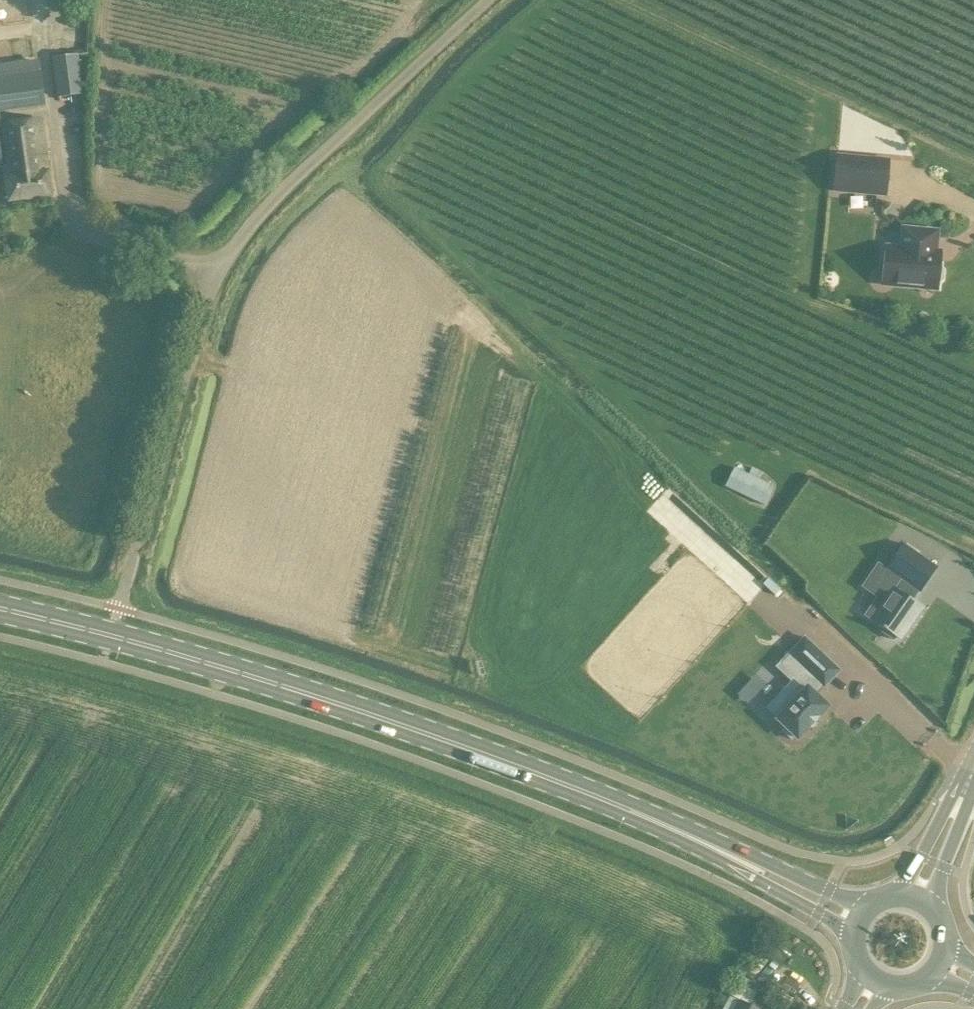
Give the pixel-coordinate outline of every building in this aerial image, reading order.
[(55,98),(83,94),(78,54),(50,58),(55,98)] [(0,66),(0,168),(1,168),(7,200),(50,196),(40,119),(3,126),(1,112),(45,107),(39,61),(38,62),(30,62),(0,66)] [(888,160),(837,155),(833,191),(885,196),(888,160)] [(940,253),(933,252),(935,231),(904,228),(902,250),(885,248),(882,283),(937,288),(938,282),(941,279),(942,271),(939,268),(940,253)] [(759,480),(763,472),(752,467),(748,475),(734,468),(725,488),(764,506),(773,486),(759,480)] [(893,574),(864,616),(872,620),(882,627),(881,628),(883,629),(881,632),(894,640),(896,636),(902,640),(924,608),(912,599),(935,565),(903,543),(885,569),(893,574)] [(781,590),(769,579),(763,585),(775,596),(781,590)] [(783,690),(768,706),(777,715),(776,716),(797,735),(827,703),(816,694),(838,670),(805,639),(792,652),(790,650),(776,665),(793,680),(783,690)] [(773,992),(740,975),(722,1008),(763,1008),(773,992)]
